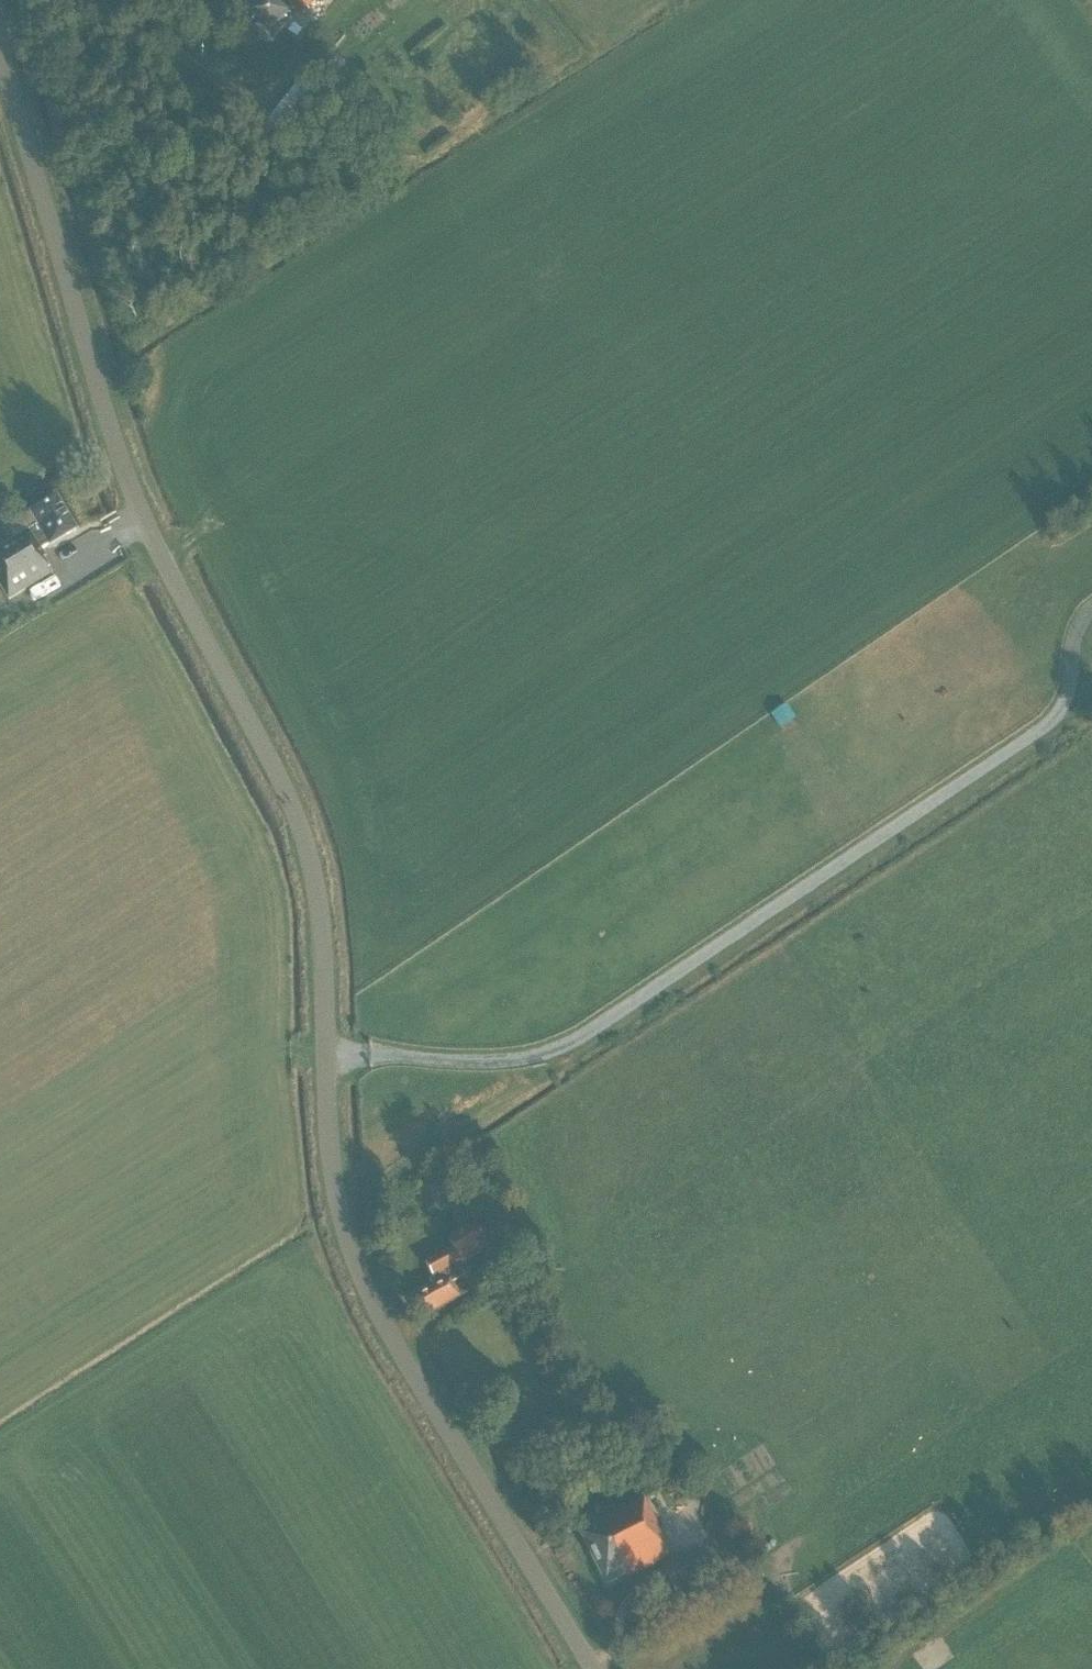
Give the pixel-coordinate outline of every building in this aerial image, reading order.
[(323,0),(235,0),(229,6),(256,30),(254,31),(257,34),(259,37),(264,42),(267,41),(269,44),(292,18),(279,7),(284,1),(302,17),(317,0),(321,3),(323,0)] [(72,532),(54,502),(0,534),(0,574),(72,532)] [(476,1087),(482,1099),(500,1090),(494,1078),(476,1087)] [(444,1179),(427,1189),(438,1209),(455,1200),(444,1179)] [(487,1255),(473,1230),(448,1244),(453,1253),(426,1268),(433,1280),(429,1283),(434,1291),(411,1304),(421,1322),(459,1301),(449,1283),(450,1283),(445,1276),(461,1267),(462,1269),(487,1255)] [(628,1580),(670,1559),(661,1541),(664,1539),(645,1500),(597,1524),(599,1527),(581,1536),(606,1587),(626,1577),(628,1580)] [(688,1504),(660,1516),(671,1540),(698,1528),(688,1504)] [(661,1567),(665,1574),(636,1588),(644,1604),(673,1589),(677,1598),(714,1580),(698,1549),(661,1567)]
